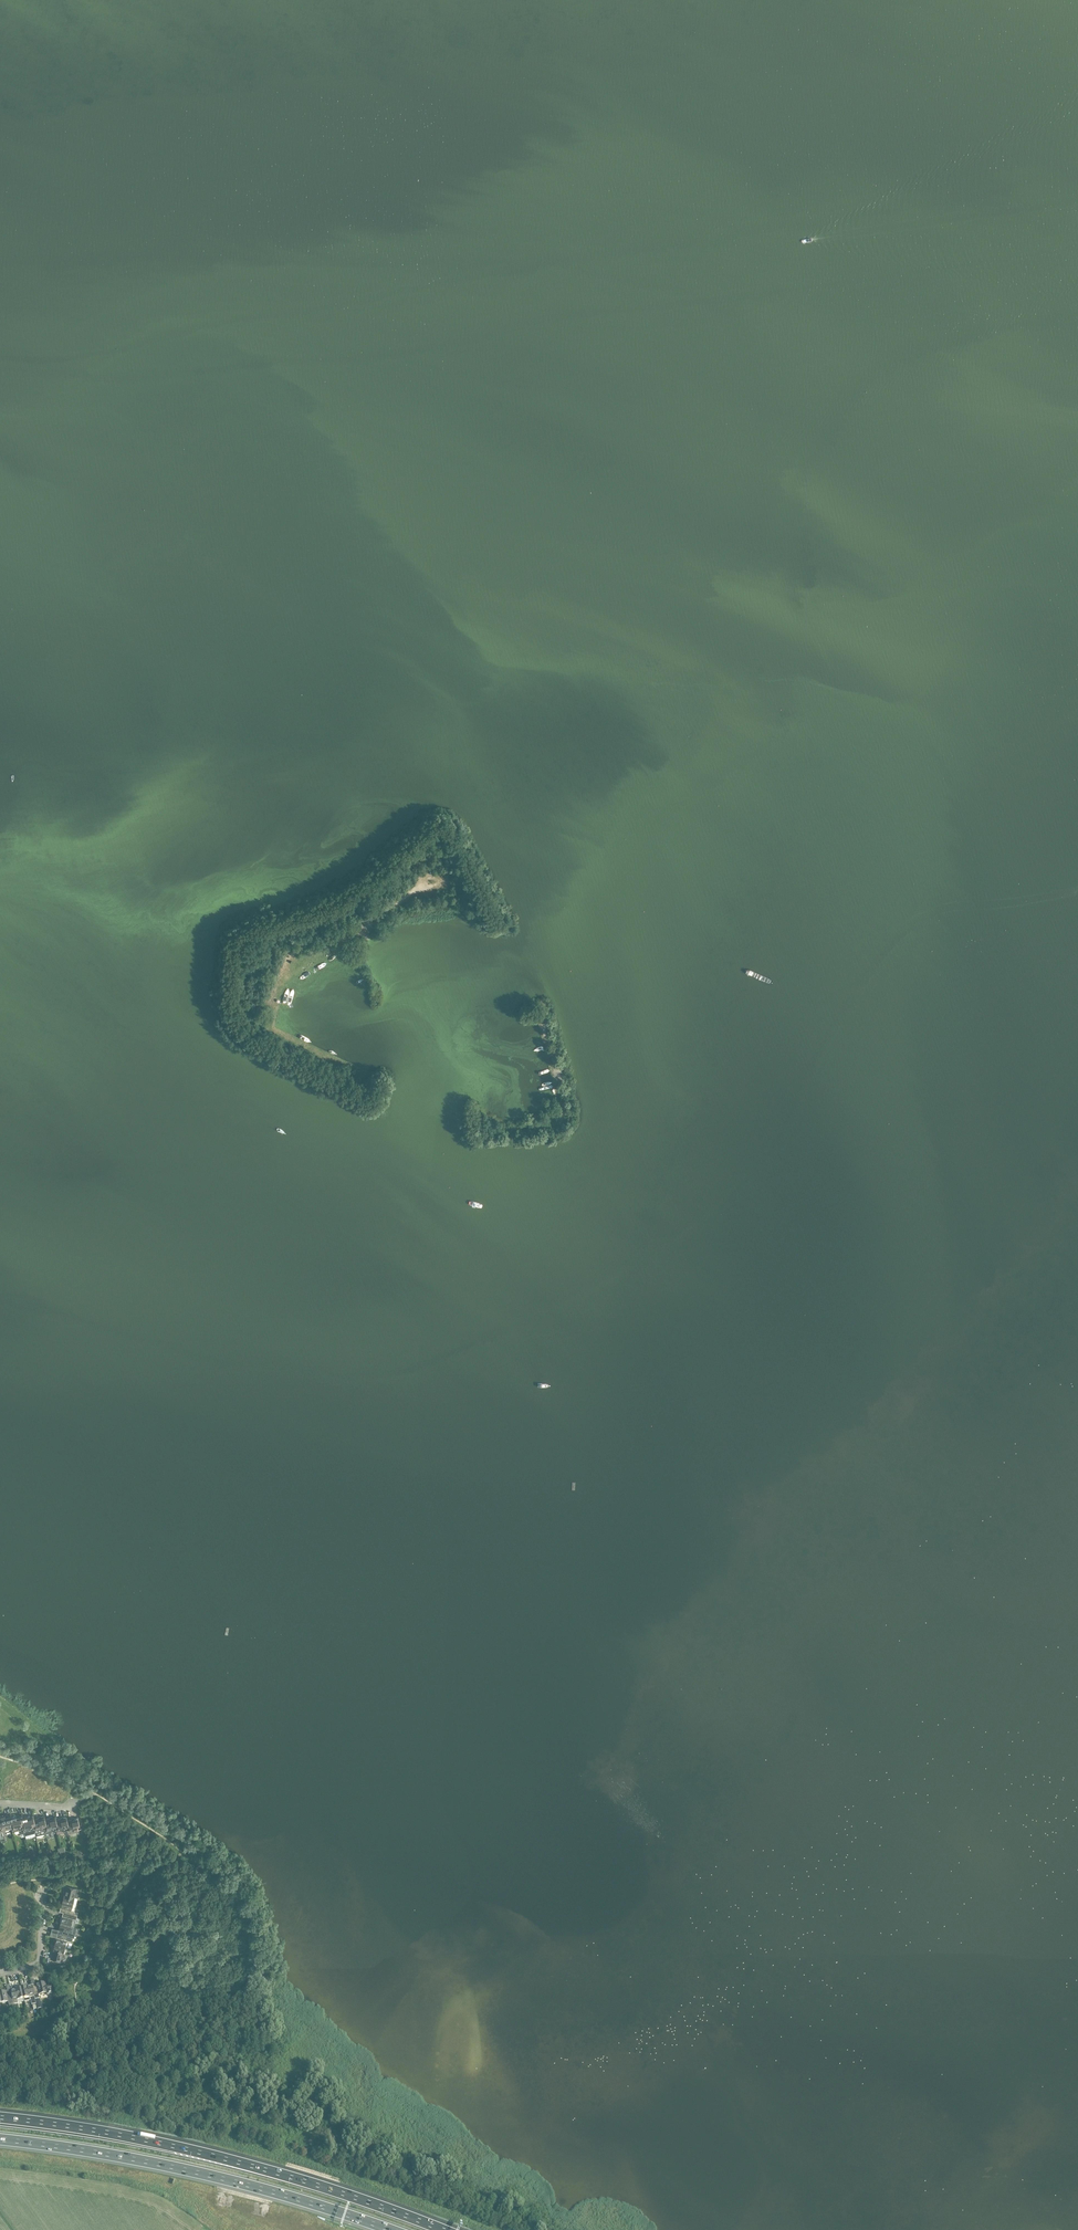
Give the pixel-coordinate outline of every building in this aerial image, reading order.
[(11,1816),(11,1814),(3,1816),(3,1815),(0,1816),(0,1825),(1,1831),(9,1829),(8,1828),(11,1827),(12,1827),(10,1822),(13,1821),(12,1817),(11,1816)] [(17,1816),(16,1814),(11,1816),(12,1817),(13,1821),(10,1822),(12,1827),(13,1831),(19,1830),(20,1833),(24,1832),(21,1823),(24,1822),(23,1818),(22,1816),(22,1815),(17,1816)] [(28,1817),(27,1815),(22,1816),(23,1818),(24,1822),(21,1823),(24,1832),(25,1835),(35,1832),(34,1828),(33,1823),(35,1822),(34,1818),(33,1815),(28,1817)] [(44,1816),(34,1818),(35,1822),(33,1823),(34,1828),(35,1832),(36,1835),(46,1833),(45,1828),(44,1823),(46,1823),(45,1819),(44,1816)] [(57,1823),(56,1819),(55,1816),(45,1819),(46,1823),(44,1823),(45,1828),(46,1833),(53,1831),(53,1830),(56,1829),(55,1824),(57,1823)] [(68,1834),(70,1833),(75,1832),(79,1831),(78,1830),(84,1828),(81,1816),(77,1817),(67,1820),(68,1824),(66,1824),(67,1829),(68,1834)] [(67,1820),(66,1817),(56,1819),(57,1823),(55,1824),(56,1829),(57,1833),(64,1831),(64,1830),(67,1829),(66,1824),(68,1824),(67,1820)] [(78,1898),(79,1893),(80,1889),(77,1889),(77,1888),(67,1885),(66,1890),(63,1901),(73,1903),(75,1897),(78,1898)] [(73,1903),(63,1901),(60,1911),(63,1912),(77,1916),(78,1912),(74,1912),(75,1911),(71,1910),(73,1903)] [(63,1912),(60,1923),(71,1926),(72,1919),(76,1920),(77,1916),(63,1912)] [(71,1926),(60,1923),(58,1934),(71,1937),(74,1938),(75,1934),(72,1933),(74,1927),(71,1926)] [(71,1937),(58,1934),(55,1944),(65,1947),(67,1941),(70,1942),(71,1937)] [(55,1944),(52,1955),(51,1959),(65,1962),(66,1959),(67,1954),(63,1953),(65,1947),(55,1944)] [(32,1985),(35,1999),(39,1998),(39,1995),(47,1993),(48,1993),(48,1994),(52,1993),(51,1988),(50,1987),(47,1987),(46,1982),(32,1985)] [(10,1990),(9,1985),(6,1985),(7,1991),(0,1993),(0,1995),(2,2003),(8,2001),(9,2005),(13,2004),(10,1990)] [(32,1985),(21,1988),(23,1998),(30,1997),(31,2000),(35,1999),(32,1985)] [(21,1988),(10,1990),(13,2004),(18,2003),(17,1999),(23,1998),(21,1988)]
